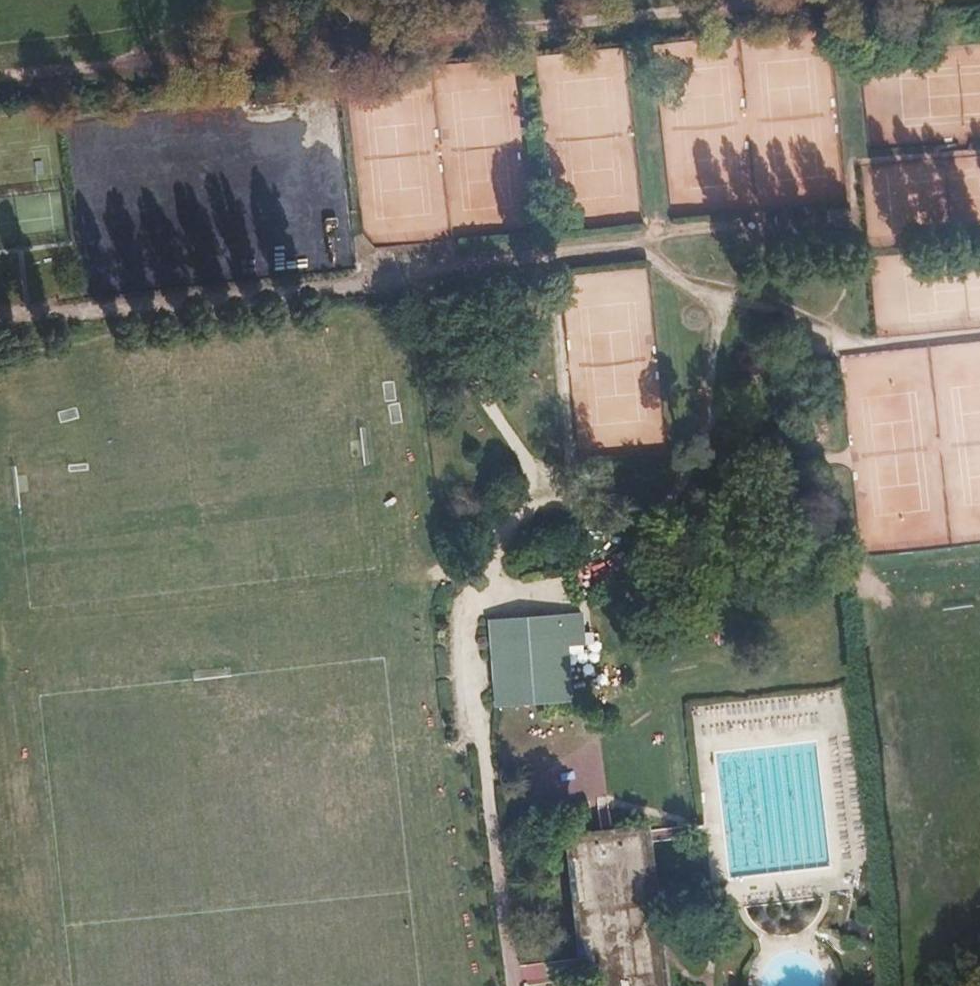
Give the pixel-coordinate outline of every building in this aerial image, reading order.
[(897,245),(897,232),(868,233),(868,246),(897,245)] [(890,286),(889,310),(899,310),(901,255),(872,254),(871,286),(890,286)] [(496,664),(498,705),(573,704),(570,644),(584,644),(585,618),(486,622),(488,662),(496,664)] [(697,728),(829,712),(826,689),(694,705),(697,728)] [(650,828),(566,838),(583,985),(668,985),(650,828)]
